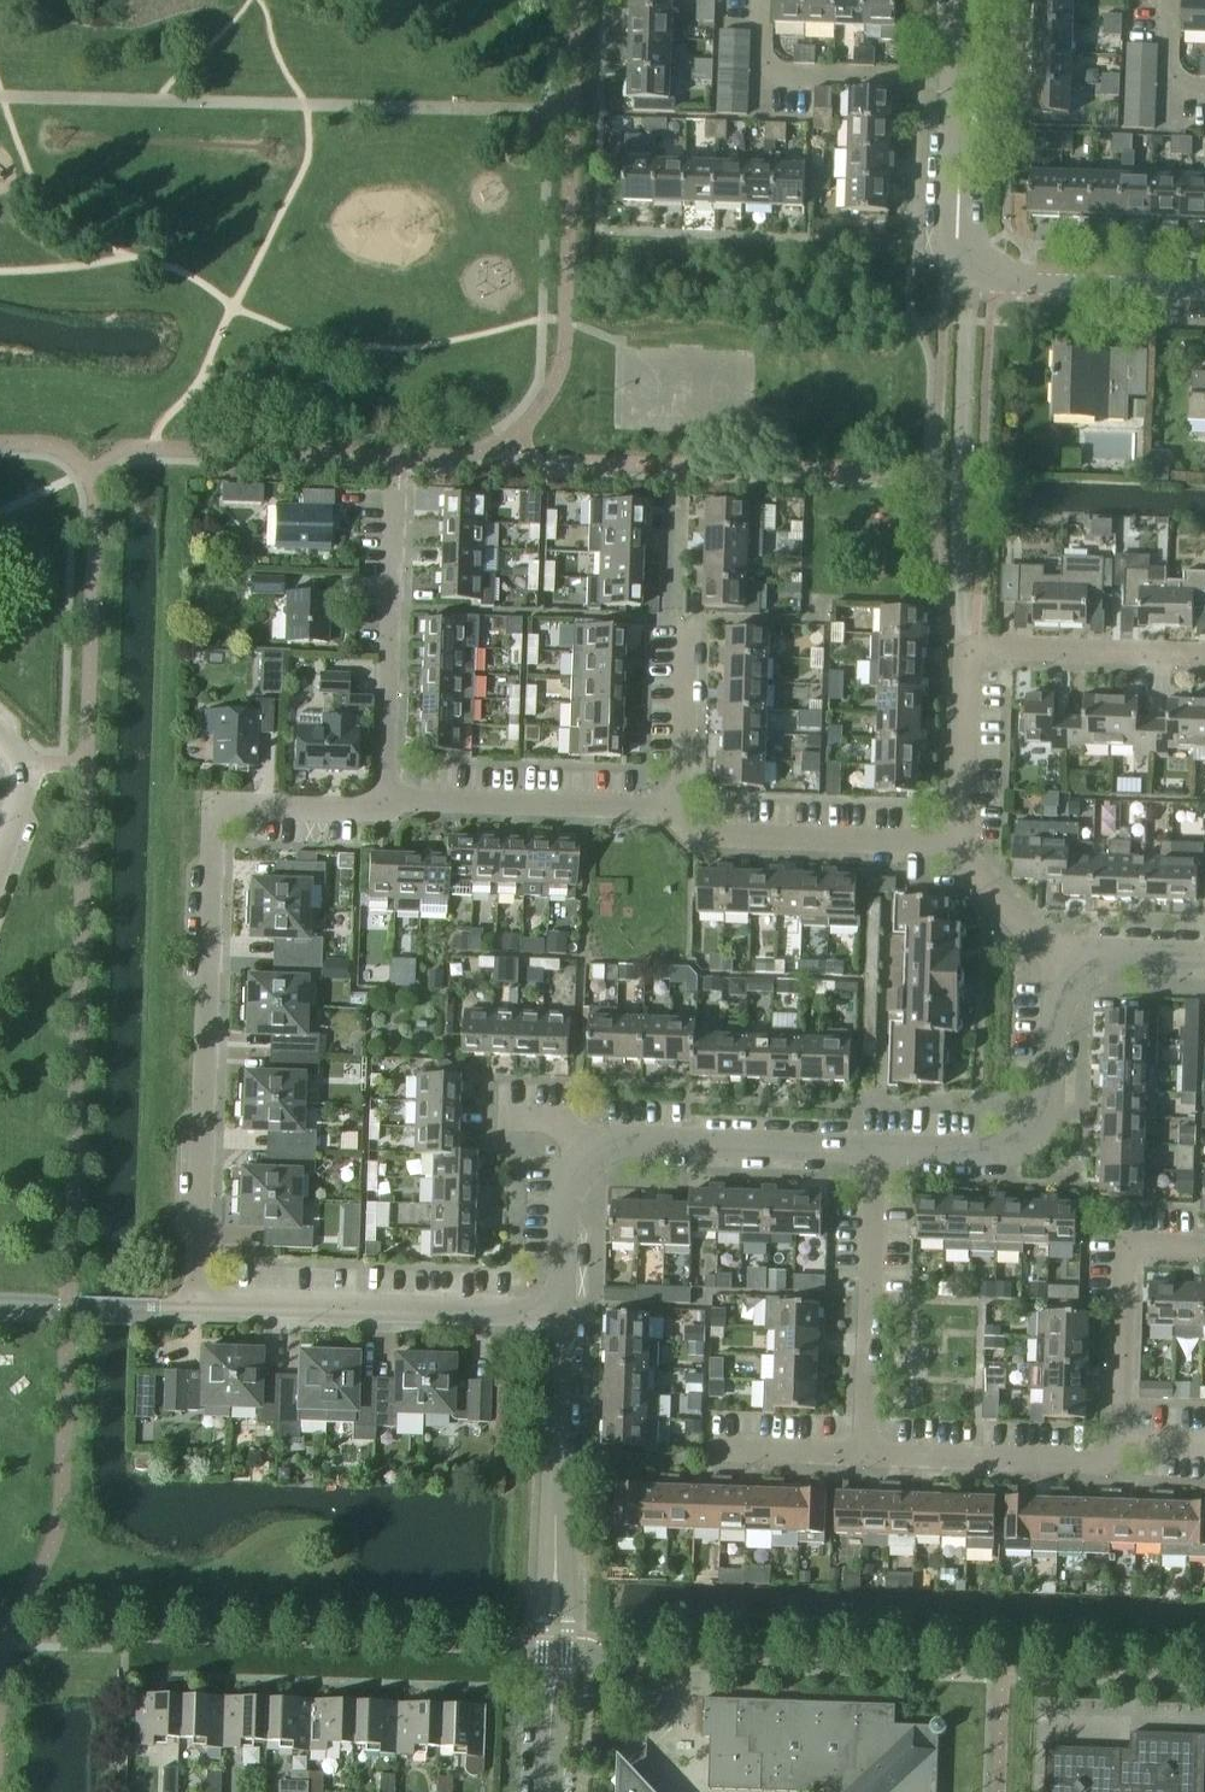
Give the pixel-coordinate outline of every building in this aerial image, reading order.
[(673,0),(632,0),(632,8),(673,9),(673,0)] [(775,24),(805,25),(806,0),(776,0),(775,24)] [(836,0),(806,0),(805,25),(835,26),(836,0)] [(866,0),(836,0),(835,26),(865,27),(866,0)] [(897,0),(866,0),(865,27),(882,28),(881,42),(896,42),(897,0)] [(1073,0),(1036,0),(1036,22),(1073,23),(1073,0)] [(1181,34),(1204,35),(1204,0),(1183,0),(1181,34)] [(672,39),(673,9),(632,8),(631,38),(672,39)] [(714,23),(714,11),(697,10),(696,22),(714,23)] [(1104,25),(1122,25),(1122,16),(1104,15),(1104,25)] [(1072,54),(1073,23),(1036,22),(1035,53),(1072,54)] [(1121,36),(1122,25),(1104,25),(1103,36),(1121,36)] [(750,32),(722,31),(721,31),(720,45),(749,46),(750,32)] [(671,69),(672,39),(631,38),(630,68),(671,69)] [(749,60),(749,46),(720,45),(720,59),(749,60)] [(1128,59),(1156,60),(1157,46),(1128,45),(1128,59)] [(804,64),(805,47),(794,46),(794,64),(804,64)] [(815,65),(815,64),(815,47),(805,47),(804,64),(815,65)] [(863,66),(864,48),(854,48),(854,66),(863,66)] [(874,67),(874,66),(875,49),(864,48),(863,66),(874,67)] [(1070,84),(1072,54),(1035,53),(1034,83),(1070,84)] [(748,74),(749,60),(720,59),(719,72),(748,74)] [(1156,75),(1156,60),(1128,59),(1127,74),(1156,75)] [(695,70),(712,71),(712,62),(695,62),(695,70)] [(630,68),(629,99),(634,99),(633,111),(675,113),(675,99),(670,99),(671,69),(630,68)] [(711,83),(712,71),(695,70),(695,82),(711,83)] [(748,87),(748,74),(719,72),(719,86),(748,87)] [(1155,88),(1156,75),(1127,74),(1127,87),(1155,88)] [(1102,85),(1119,86),(1120,77),(1103,77),(1102,85)] [(1069,114),(1070,84),(1034,83),(1033,113),(1069,114)] [(1119,97),(1119,86),(1102,85),(1102,96),(1119,97)] [(747,100),(748,87),(719,86),(719,99),(747,100)] [(1155,101),(1155,88),(1127,87),(1126,100),(1155,101)] [(891,121),(892,91),(851,90),(850,121),(891,121)] [(747,115),(747,100),(719,99),(718,114),(747,115)] [(1154,115),(1155,101),(1126,100),(1126,114),(1154,115)] [(814,120),(832,120),(832,110),(815,109),(814,120)] [(1154,129),(1154,115),(1126,114),(1125,128),(1154,129)] [(656,137),(656,120),(646,119),(646,137),(656,137)] [(656,120),(656,137),(667,138),(667,120),(656,120)] [(832,131),(832,120),(814,120),(814,130),(832,131)] [(716,139),(716,122),(706,121),(705,139),(716,139)] [(890,152),(891,121),(850,121),(849,150),(890,152)] [(716,122),(716,139),(726,140),(727,122),(716,122)] [(765,141),(765,149),(775,150),(775,142),(776,124),(766,123),(765,141)] [(776,124),(775,142),(786,142),(786,124),(776,124)] [(1063,152),(1063,133),(1052,133),(1052,152),(1063,152)] [(1063,133),(1063,152),(1073,152),(1073,134),(1063,133)] [(1122,153),(1122,135),(1112,135),(1111,153),(1122,153)] [(1122,135),(1122,153),(1132,154),(1133,136),(1122,135)] [(655,162),(656,137),(646,137),(625,136),(623,203),(624,203),(624,201),(653,202),(653,204),(654,205),(655,162)] [(1182,155),(1183,137),(1172,137),(1171,155),(1182,155)] [(1183,137),(1182,155),(1192,156),(1192,138),(1183,137)] [(889,182),(890,152),(849,150),(848,180),(889,182)] [(683,206),(685,163),(655,162),(654,205),(654,204),(654,203),(683,203),(683,206)] [(714,207),(715,164),(685,163),(683,206),(684,206),(684,205),(684,204),(713,205),(713,207),(714,207)] [(744,206),(746,165),(715,164),(714,207),(714,206),(714,205),(743,205),(743,208),(744,208),(744,207),(744,206)] [(773,209),(775,166),(746,165),(744,206),(773,206),(772,209),(773,209)] [(775,166),(773,209),(774,209),(774,208),(774,207),(804,208),(806,167),(775,166)] [(812,179),(830,180),(831,171),(813,170),(812,179)] [(1061,215),(1062,174),(1030,172),(1029,217),(1030,217),(1030,214),(1041,214),(1041,218),(1060,218),(1060,215),(1061,215)] [(1091,216),(1092,175),(1062,174),(1061,215),(1071,215),(1071,219),(1090,219),(1090,216),(1091,216)] [(1119,220),(1121,176),(1092,175),(1091,216),(1101,216),(1100,220),(1119,220)] [(1151,218),(1152,177),(1121,176),(1119,220),(1120,220),(1120,217),(1131,217),(1131,221),(1150,221),(1150,218),(1151,218)] [(1180,222),(1181,178),(1152,177),(1151,218),(1161,218),(1160,222),(1180,222)] [(1181,178),(1180,222),(1180,219),(1190,219),(1190,223),(1204,223),(1204,179),(1181,178)] [(830,190),(830,180),(812,179),(812,189),(830,190)] [(888,212),(889,182),(848,180),(847,211),(888,212)] [(817,218),(811,225),(818,232),(824,226),(817,218)] [(1094,356),(1083,355),(1083,354),(1056,353),(1055,370),(1053,370),(1053,378),(1055,378),(1054,407),(1079,408),(1078,418),(1108,419),(1108,418),(1126,419),(1128,355),(1094,354),(1094,356)] [(1194,375),(1194,373),(1193,373),(1191,420),(1204,421),(1204,375),(1194,375)] [(1000,453),(1000,469),(1015,469),(1016,458),(1011,453),(1000,453)] [(333,508),(334,491),(302,490),(301,507),(275,506),(274,547),(329,548),(330,508),(333,508)] [(443,521),(484,523),(485,496),(444,494),(443,521)] [(587,523),(640,524),(643,501),(589,500),(587,523)] [(748,530),(763,531),(764,505),(708,501),(707,522),(702,522),(703,520),(701,520),(701,529),(748,530)] [(519,510),(519,524),(529,525),(539,525),(539,511),(529,510),(519,510)] [(545,525),(555,525),(555,511),(546,511),(545,525)] [(482,548),(484,523),(443,521),(442,547),(482,548)] [(640,550),(640,524),(587,523),(586,548),(598,548),(598,549),(640,550)] [(792,532),(803,533),(804,523),(792,523),(792,532)] [(538,540),(539,525),(529,525),(528,539),(538,540)] [(554,540),(555,525),(545,525),(545,540),(554,540)] [(763,531),(701,529),(701,538),(702,538),(702,537),(707,537),(706,555),(748,556),(762,557),(763,531)] [(803,542),(803,533),(792,532),(791,542),(803,542)] [(481,574),(482,548),(442,547),(441,572),(481,574)] [(640,579),(640,550),(598,549),(599,577),(585,576),(585,578),(640,579)] [(747,582),(748,556),(706,555),(706,574),(701,574),(701,573),(700,572),(699,581),(747,582)] [(1061,578),(1060,624),(1087,624),(1087,607),(1102,607),(1103,588),(1111,588),(1112,561),(1104,561),(1104,559),(1062,558),(1061,578)] [(527,576),(537,576),(537,562),(528,562),(527,576)] [(543,576),(553,577),(553,563),(544,562),(543,576)] [(1033,623),(1060,624),(1061,578),(1045,578),(1045,567),(1019,566),(1018,604),(1033,604),(1033,623)] [(1166,627),(1167,581),(1150,581),(1151,571),(1126,570),(1125,607),(1139,607),(1139,626),(1166,627)] [(489,574),(481,574),(441,572),(440,599),(475,600),(475,606),(488,606),(489,574)] [(1166,627),(1192,628),(1193,610),(1204,610),(1204,572),(1184,572),(1184,582),(1167,581),(1166,627)] [(790,584),(801,585),(802,575),(790,575),(790,584)] [(536,591),(537,576),(527,576),(527,591),(536,591)] [(552,591),(553,577),(543,576),(543,591),(552,591)] [(639,606),(640,579),(585,578),(584,608),(598,609),(598,605),(639,606)] [(282,594),(282,579),(250,579),(250,593),(282,594)] [(746,610),(747,582),(699,581),(699,590),(700,590),(700,589),(705,589),(704,608),(746,610)] [(801,595),(801,585),(790,584),(789,594),(801,595)] [(327,642),(328,593),(287,592),(287,617),(273,616),(272,641),(327,642)] [(882,636),(929,637),(929,629),(928,629),(928,630),(923,630),(924,610),(883,608),(882,636)] [(423,646),(474,648),(465,647),(466,621),(424,620),(423,646)] [(571,652),(622,653),(623,627),(572,624),(571,652)] [(832,634),(844,634),(844,625),(832,624),(832,634)] [(721,656),(769,658),(770,631),(728,630),(728,649),(723,649),(723,648),(722,648),(721,656)] [(843,644),(844,634),(832,634),(831,644),(843,644)] [(510,649),(520,650),(520,635),(511,635),(510,649)] [(527,650),(536,650),(536,636),(527,636),(527,650)] [(929,646),(929,637),(882,636),(882,637),(872,636),(872,661),(922,663),(923,645),(927,645),(927,646),(929,646)] [(473,674),(474,648),(423,646),(423,672),(473,674)] [(519,664),(520,650),(510,649),(510,664),(519,664)] [(535,665),(536,650),(527,650),(526,665),(535,665)] [(812,659),(824,659),(824,650),(812,650),(812,659)] [(621,679),(622,653),(571,652),(570,677),(621,679)] [(768,684),(769,658),(721,656),(721,665),(723,665),(722,664),(727,664),(727,682),(768,684)] [(823,669),(824,659),(812,659),(812,669),(823,669)] [(872,664),(871,687),(880,688),(927,689),(928,681),(926,681),(926,682),(922,681),(922,663),(881,662),(872,661),(872,664)] [(262,668),(262,683),(274,684),(274,668),(262,668)] [(473,699),(473,674),(423,672),(422,697),(473,699)] [(348,694),(348,674),(319,673),(319,693),(348,694)] [(830,686),(842,686),(842,677),(831,676),(830,686)] [(621,704),(621,679),(570,677),(569,702),(621,704)] [(767,710),(768,684),(727,682),(726,701),(721,701),(721,700),(720,700),(720,708),(767,710)] [(509,700),(518,700),(519,686),(509,686),(509,700)] [(525,700),(534,701),(534,687),(526,686),(525,700)] [(841,696),(842,686),(830,686),(830,696),(841,696)] [(927,698),(927,689),(880,688),(880,714),(920,715),(921,697),(926,697),(926,698),(927,698)] [(1068,753),(1069,723),(1053,722),(1054,697),(1027,696),(1025,743),(1051,744),(1051,753),(1068,753)] [(472,724),(473,699),(422,697),(421,723),(472,724)] [(1110,746),(1112,699),(1085,698),(1084,723),(1069,723),(1068,753),(1084,754),(1084,745),(1110,746)] [(272,734),(274,700),(255,699),(255,711),(206,710),(206,731),(214,732),(213,764),(201,764),(202,765),(254,767),(255,733),(272,734)] [(1152,756),(1153,726),(1137,726),(1138,700),(1112,699),(1110,746),(1135,747),(1135,755),(1152,756)] [(518,715),(518,700),(509,700),(508,715),(518,715)] [(533,715),(534,701),(525,700),(524,715),(533,715)] [(1195,701),(1168,701),(1168,722),(1153,721),(1153,726),(1152,756),(1169,756),(1169,748),(1194,749),(1195,701)] [(1194,749),(1204,749),(1204,702),(1195,701),(1194,749)] [(620,730),(621,704),(569,702),(568,728),(620,730)] [(811,711),(822,711),(822,702),(811,702),(811,711)] [(766,736),(767,710),(720,708),(720,717),(721,717),(721,716),(726,716),(725,734),(766,736)] [(800,711),(799,728),(810,728),(821,729),(822,711),(811,711),(800,711)] [(920,734),(920,715),(880,714),(879,740),(926,741),(926,733),(925,733),(925,734),(920,734)] [(354,729),(354,717),(322,716),(322,728),(296,727),(295,768),(355,770),(357,730),(354,729)] [(472,725),(472,724),(421,723),(420,750),(461,751),(462,724),(472,725)] [(517,740),(517,726),(508,726),(507,740),(517,740)] [(533,741),(533,727),(524,726),(523,741),(533,741)] [(619,757),(620,730),(568,728),(567,755),(619,757)] [(828,738),(840,738),(841,729),(829,728),(828,738)] [(765,762),(766,736),(725,734),(725,753),(720,753),(720,752),(718,752),(718,760),(765,762)] [(840,748),(840,738),(828,738),(828,748),(840,748)] [(925,750),(926,741),(879,740),(878,766),(919,767),(919,749),(924,749),(924,750),(925,750)] [(802,753),(802,763),(809,763),(820,763),(821,754),(809,754),(802,753)] [(765,789),(765,762),(718,760),(718,769),(719,769),(719,768),(724,768),(723,787),(765,789)] [(802,763),(802,773),(808,773),(820,773),(820,763),(809,763),(802,763)] [(839,774),(839,764),(828,764),(827,774),(839,774)] [(918,794),(919,767),(878,766),(877,793),(907,794),(907,795),(908,795),(908,794),(918,794)] [(1069,772),(1069,791),(1085,791),(1085,773),(1069,772)] [(1078,802),(1069,801),(1069,815),(1078,815),(1078,802)] [(1041,880),(1043,824),(1015,823),(1013,879),(1041,880)] [(1067,881),(1069,824),(1043,824),(1041,880),(1065,881),(1065,896),(1065,881),(1067,881)] [(1078,843),(1079,825),(1069,824),(1067,881),(1065,881),(1065,896),(1092,897),(1094,855),(1093,855),(1093,843),(1078,843)] [(471,895),(471,893),(473,839),(446,838),(445,857),(447,857),(445,892),(447,892),(462,893),(461,895),(471,895)] [(497,896),(499,839),(473,839),(471,893),(488,894),(488,896),(497,896)] [(523,895),(524,840),(499,839),(497,896),(497,894),(513,895),(513,896),(522,897),(522,895),(523,895)] [(548,898),(550,841),(524,840),(523,895),(539,896),(539,897),(548,898)] [(1118,900),(1120,840),(1109,840),(1108,855),(1094,855),(1092,897),(1105,898),(1105,900),(1118,900)] [(1144,899),(1146,855),(1130,855),(1131,841),(1120,840),(1118,900),(1131,901),(1131,899),(1144,899)] [(550,841),(548,898),(548,896),(564,896),(564,899),(574,899),(574,885),(575,885),(577,842),(550,841)] [(1170,902),(1172,841),(1161,841),(1161,856),(1146,855),(1144,899),(1157,900),(1156,902),(1170,902)] [(1172,841),(1170,902),(1183,903),(1183,900),(1197,901),(1198,857),(1182,856),(1182,842),(1172,841)] [(246,892),(246,909),(307,911),(308,884),(323,885),(324,863),(315,863),(315,854),(296,853),(296,862),(286,862),(285,881),(252,880),(251,892),(246,892)] [(394,911),(396,855),(369,854),(367,911),(369,911),(369,908),(385,909),(385,911),(394,911)] [(419,912),(421,856),(396,855),(394,911),(419,912)] [(447,857),(445,857),(421,856),(419,912),(420,912),(420,910),(436,911),(436,913),(445,913),(446,900),(447,900),(447,892),(445,892),(447,857)] [(725,914),(727,867),(718,867),(718,868),(719,868),(719,873),(699,872),(698,913),(725,914)] [(751,915),(753,874),(734,873),(734,869),(735,869),(735,867),(727,867),(725,914),(751,915)] [(777,916),(779,869),(770,869),(770,870),(771,870),(771,875),(753,874),(751,915),(777,916)] [(803,927),(805,876),(786,875),(786,870),(787,870),(787,869),(779,869),(777,916),(802,917),(802,927),(803,927)] [(829,928),(831,871),(822,870),(822,872),(823,872),(823,876),(805,876),(803,927),(829,928)] [(831,871),(829,928),(860,929),(861,918),(856,917),(857,878),(838,877),(838,872),(839,872),(839,871),(831,871)] [(896,894),(896,892),(896,879),(870,878),(870,893),(896,894)] [(868,898),(865,974),(879,975),(881,898),(868,898)] [(961,972),(962,937),(957,937),(957,927),(949,927),(950,911),(945,910),(945,901),(901,899),(900,928),(913,928),(911,992),(905,992),(905,994),(890,994),(889,1015),(904,1015),(904,1017),(910,1017),(910,1029),(897,1029),(895,1084),(944,1085),(944,1067),(939,1066),(940,1049),(945,1049),(945,1033),(954,1034),(954,1024),(959,1024),(960,989),(955,989),(956,972),(961,972)] [(306,938),(307,911),(246,909),(245,925),(250,926),(250,937),(283,938),(282,958),(320,959),(321,939),(306,938)] [(470,929),(469,951),(481,951),(482,929),(470,929)] [(455,935),(455,950),(468,950),(469,936),(455,935)] [(505,936),(505,950),(519,950),(519,937),(505,936)] [(547,937),(547,953),(566,954),(566,938),(547,937)] [(711,955),(710,971),(713,971),(723,971),(723,960),(724,955),(711,955)] [(319,980),(320,959),(282,958),(282,978),(248,977),(248,988),(243,988),(242,1005),(304,1007),(305,980),(319,980)] [(494,969),(495,959),(480,958),(480,968),(494,969)] [(509,959),(500,959),(495,959),(494,969),(509,969),(509,959)] [(545,970),(546,961),(531,960),(531,970),(545,970)] [(723,960),(723,971),(732,972),(733,960),(723,960)] [(758,960),(758,973),(765,973),(775,974),(775,962),(775,960),(758,960)] [(546,961),(545,970),(560,971),(560,961),(546,961)] [(775,962),(775,974),(784,974),(785,963),(775,962)] [(802,963),(801,974),(817,975),(827,975),(828,964),(817,963),(802,963)] [(828,964),(827,975),(837,976),(842,976),(843,964),(837,964),(828,964)] [(604,965),(604,978),(609,978),(619,978),(619,966),(609,965),(604,965)] [(619,966),(619,978),(628,979),(633,979),(633,966),(628,966),(619,966)] [(393,967),(393,987),(409,987),(409,967),(393,967)] [(671,980),(671,968),(661,967),(661,979),(671,980)] [(687,968),(687,991),(697,991),(698,977),(690,968),(689,968),(687,968)] [(441,988),(442,974),(431,973),(430,987),(441,988)] [(704,978),(704,990),(712,990),(722,991),(723,979),(713,979),(704,978)] [(731,979),(731,990),(737,995),(746,995),(746,979),(732,979),(731,979)] [(755,980),(755,992),(764,992),(774,993),(775,981),(765,981),(755,980)] [(779,981),(779,993),(784,993),(798,993),(798,981),(784,981),(779,981)] [(865,981),(863,1057),(876,1058),(878,981),(865,981)] [(826,994),(827,983),(817,982),(816,994),(826,994)] [(827,983),(826,994),(836,994),(836,983),(827,983)] [(302,1033),(304,1007),(242,1005),(242,1022),(247,1022),(246,1034),(280,1035),(279,1055),(317,1056),(318,1033),(302,1033)] [(606,1064),(606,1065),(616,1066),(617,1018),(618,1009),(590,1008),(589,1059),(608,1059),(608,1064),(606,1064)] [(491,1055),(492,1011),(466,1010),(464,1053),(491,1055)] [(516,1056),(518,1012),(492,1011),(491,1055),(516,1056)] [(542,1057),(544,1014),(518,1012),(516,1056),(542,1057)] [(1107,1039),(1157,1040),(1158,1014),(1108,1012),(1107,1039)] [(544,1014),(542,1057),(568,1058),(570,1015),(544,1014)] [(642,1060),(644,1019),(617,1018),(616,1066),(625,1066),(625,1065),(624,1065),(624,1060),(642,1060)] [(668,1067),(669,1020),(644,1019),(642,1060),(660,1061),(660,1066),(659,1066),(659,1067),(668,1067)] [(693,1035),(694,1021),(669,1020),(668,1067),(677,1068),(677,1066),(676,1066),(676,1062),(692,1062),(693,1035)] [(823,1087),(825,1030),(825,1040),(799,1039),(798,1080),(815,1081),(815,1086),(814,1086),(814,1087),(823,1087)] [(825,1030),(823,1087),(832,1088),(832,1086),(831,1086),(831,1081),(850,1082),(852,1031),(825,1030)] [(1198,1042),(1198,1032),(1186,1032),(1186,1041),(1198,1042)] [(721,1036),(693,1035),(692,1062),(692,1077),(711,1077),(711,1082),(710,1082),(710,1083),(719,1083),(721,1036)] [(746,1078),(747,1037),(721,1036),(719,1083),(728,1084),(728,1082),(727,1082),(727,1077),(746,1078)] [(771,1085),(773,1038),(747,1037),(746,1078),(763,1079),(763,1084),(762,1084),(762,1085),(771,1085)] [(798,1080),(799,1039),(773,1038),(771,1085),(780,1086),(780,1084),(779,1084),(779,1079),(798,1080)] [(1156,1067),(1157,1040),(1107,1039),(1106,1057),(1101,1057),(1101,1056),(1100,1056),(1100,1065),(1156,1067)] [(1180,1067),(1197,1068),(1198,1052),(1198,1042),(1186,1041),(1181,1041),(1180,1067)] [(316,1076),(317,1056),(279,1055),(279,1074),(245,1073),(245,1085),(240,1085),(239,1102),(300,1104),(301,1076),(316,1076)] [(1156,1093),(1156,1067),(1100,1065),(1099,1074),(1101,1074),(1101,1073),(1105,1073),(1105,1091),(1156,1093)] [(1179,1093),(1185,1094),(1196,1094),(1197,1068),(1180,1067),(1179,1093)] [(418,1101),(461,1103),(462,1076),(419,1074),(418,1101)] [(370,1075),(369,1089),(379,1090),(380,1075),(370,1075)] [(1155,1119),(1156,1093),(1105,1091),(1104,1109),(1099,1109),(1100,1108),(1098,1107),(1098,1117),(1155,1119)] [(1196,1104),(1196,1094),(1185,1094),(1184,1103),(1196,1104)] [(460,1128),(461,1103),(418,1101),(417,1127),(460,1128)] [(299,1130),(300,1104),(239,1102),(239,1118),(244,1118),(243,1130),(276,1131),(276,1151),(314,1153),(315,1131),(299,1130)] [(368,1125),(378,1126),(379,1111),(369,1111),(368,1125)] [(1155,1119),(1098,1117),(1097,1126),(1099,1126),(1099,1124),(1104,1125),(1103,1143),(1144,1144),(1145,1119),(1155,1119)] [(378,1140),(378,1126),(368,1125),(368,1140),(378,1140)] [(459,1153),(460,1128),(417,1127),(416,1153),(435,1153),(435,1155),(436,1155),(436,1153),(460,1154),(459,1153)] [(1195,1128),(1180,1127),(1179,1144),(1195,1145),(1195,1128)] [(1143,1170),(1144,1144),(1103,1143),(1102,1161),(1098,1161),(1098,1160),(1096,1159),(1096,1169),(1143,1170)] [(1179,1148),(1179,1166),(1194,1167),(1194,1148),(1179,1148)] [(313,1173),(314,1153),(276,1151),(275,1170),(242,1169),(241,1181),(236,1181),(236,1198),(297,1200),(298,1172),(313,1173)] [(434,1179),(478,1180),(478,1153),(459,1153),(460,1154),(436,1153),(436,1155),(435,1155),(434,1179)] [(367,1176),(376,1177),(377,1162),(367,1162),(367,1176)] [(1142,1197),(1143,1170),(1096,1169),(1096,1178),(1097,1178),(1097,1177),(1102,1177),(1101,1196),(1142,1197)] [(1178,1192),(1193,1193),(1194,1173),(1178,1173),(1178,1192)] [(375,1191),(376,1177),(367,1176),(366,1191),(375,1191)] [(477,1206),(478,1180),(434,1179),(433,1204),(477,1206)] [(717,1234),(719,1186),(710,1186),(710,1187),(711,1187),(711,1192),(691,1191),(690,1205),(692,1206),(691,1232),(693,1233),(717,1234)] [(743,1244),(744,1193),(726,1192),(726,1188),(727,1188),(727,1186),(719,1186),(717,1234),(742,1235),(742,1244),(743,1244)] [(769,1245),(771,1188),(762,1188),(762,1189),(763,1189),(763,1193),(744,1193),(743,1244),(769,1245)] [(795,1236),(796,1195),(778,1194),(778,1189),(779,1189),(779,1188),(771,1188),(769,1245),(770,1235),(795,1236)] [(945,1251),(947,1194),(938,1194),(938,1195),(939,1195),(939,1200),(919,1199),(918,1240),(944,1241),(944,1251),(945,1251)] [(971,1252),(972,1201),(954,1200),(954,1195),(955,1196),(955,1194),(947,1194),(945,1251),(971,1252)] [(796,1195),(795,1236),(822,1237),(823,1207),(824,1207),(824,1205),(823,1205),(823,1196),(796,1195)] [(997,1253),(998,1196),(990,1195),(990,1196),(991,1197),(991,1201),(972,1201),(971,1252),(997,1253)] [(1023,1244),(1024,1203),(1006,1202),(1006,1197),(1007,1197),(1007,1196),(998,1196),(997,1253),(1023,1254),(1023,1244)] [(1049,1245),(1050,1197),(1042,1197),(1042,1199),(1043,1199),(1043,1203),(1024,1203),(1023,1244),(1023,1254),(1024,1244),(1049,1245)] [(1050,1197),(1049,1245),(1076,1245),(1077,1204),(1058,1203),(1058,1199),(1059,1199),(1059,1198),(1050,1197)] [(296,1227),(297,1200),(236,1198),(235,1214),(240,1214),(240,1226),(273,1227),(272,1247),(311,1248),(312,1228),(296,1227)] [(665,1246),(666,1199),(657,1198),(657,1200),(658,1200),(658,1204),(640,1204),(639,1245),(665,1246)] [(692,1206),(690,1205),(673,1205),(673,1200),(675,1200),(675,1199),(666,1199),(665,1246),(689,1247),(690,1233),(693,1233),(691,1232),(692,1206)] [(639,1245),(640,1204),(613,1203),(611,1244),(639,1245)] [(476,1231),(477,1206),(433,1204),(432,1230),(476,1231)] [(365,1228),(374,1228),(375,1213),(365,1213),(365,1228)] [(373,1256),(374,1228),(365,1228),(364,1255),(373,1256)] [(475,1258),(476,1231),(432,1230),(431,1257),(475,1258)] [(337,1238),(337,1253),(350,1253),(350,1239),(337,1238)] [(718,1273),(718,1288),(731,1288),(731,1273),(718,1273)] [(748,1274),(747,1289),(757,1290),(767,1290),(768,1278),(768,1274),(748,1274)] [(768,1278),(767,1290),(785,1290),(785,1275),(768,1274),(768,1278)] [(715,1288),(716,1276),(706,1276),(705,1288),(715,1288)] [(807,1276),(794,1276),(793,1291),(807,1292),(807,1276)] [(1202,1328),(1204,1280),(1195,1280),(1195,1281),(1196,1282),(1196,1286),(1178,1286),(1176,1339),(1202,1340),(1202,1328)] [(978,1283),(977,1297),(985,1298),(995,1298),(996,1286),(996,1284),(978,1283)] [(1032,1283),(1032,1299),(1037,1299),(1047,1300),(1048,1288),(1048,1283),(1032,1283)] [(943,1296),(944,1284),(934,1284),(933,1296),(943,1296)] [(943,1296),(953,1297),(953,1285),(944,1284),(943,1296)] [(996,1286),(995,1298),(1005,1298),(1011,1299),(1011,1284),(996,1284),(996,1286)] [(1176,1339),(1178,1286),(1151,1285),(1150,1294),(1149,1294),(1149,1296),(1150,1296),(1149,1326),(1175,1327),(1175,1339),(1176,1339)] [(637,1289),(636,1301),(653,1302),(663,1302),(663,1290),(663,1288),(637,1287),(637,1289)] [(1048,1288),(1047,1300),(1056,1300),(1079,1301),(1079,1289),(1057,1288),(1048,1288)] [(636,1301),(637,1289),(627,1289),(627,1301),(636,1301)] [(663,1290),(663,1302),(672,1303),(673,1291),(663,1290)] [(765,1329),(825,1331),(825,1322),(824,1322),(824,1323),(819,1323),(820,1304),(780,1303),(780,1298),(766,1297),(765,1329)] [(712,1327),(723,1328),(724,1311),(712,1310),(712,1327)] [(1038,1338),(1094,1341),(1095,1331),(1093,1331),(1093,1333),(1089,1332),(1089,1313),(1038,1312),(1038,1338)] [(602,1340),(659,1342),(659,1340),(649,1340),(650,1315),(609,1313),(609,1332),(604,1332),(604,1331),(603,1331),(602,1340)] [(723,1337),(723,1328),(712,1327),(711,1337),(723,1337)] [(985,1337),(997,1337),(997,1327),(986,1327),(985,1337)] [(692,1329),(692,1342),(704,1343),(705,1329),(692,1329)] [(824,1340),(825,1331),(765,1329),(765,1330),(778,1330),(777,1355),(818,1357),(819,1339),(823,1339),(823,1340),(824,1340)] [(985,1346),(985,1349),(1004,1349),(1005,1337),(997,1337),(985,1337),(985,1346)] [(1094,1350),(1094,1341),(1038,1338),(1037,1364),(1087,1366),(1088,1348),(1093,1349),(1093,1350),(1094,1350)] [(658,1368),(659,1342),(602,1340),(602,1349),(603,1349),(604,1348),(608,1348),(608,1366),(658,1368)] [(690,1343),(690,1355),(704,1355),(704,1353),(704,1343),(690,1343)] [(229,1408),(232,1345),(215,1344),(215,1349),(203,1349),(202,1382),(186,1381),(187,1371),(158,1370),(156,1412),(184,1412),(184,1411),(198,1412),(201,1410),(202,1407),(229,1408)] [(277,1423),(279,1385),(259,1384),(260,1351),(249,1350),(249,1345),(232,1345),(229,1408),(256,1409),(256,1423),(277,1423)] [(326,1411),(328,1348),(311,1348),(311,1352),(299,1352),(298,1385),(279,1385),(277,1423),(299,1424),(299,1410),(326,1411)] [(374,1427),(375,1388),(355,1387),(357,1354),(345,1354),(345,1349),(328,1348),(326,1411),(352,1411),(352,1426),(374,1427)] [(422,1414),(425,1351),(408,1351),(407,1356),(396,1355),(394,1389),(375,1388),(374,1427),(395,1427),(396,1413),(422,1414)] [(425,1351),(422,1414),(450,1415),(452,1418),(455,1421),(468,1421),(468,1422),(488,1423),(488,1406),(489,1381),(469,1381),(468,1391),(452,1391),(453,1357),(441,1357),(441,1352),(425,1351)] [(817,1375),(818,1357),(777,1355),(776,1381),(764,1380),(764,1381),(823,1383),(823,1374),(822,1374),(822,1375),(817,1375)] [(710,1379),(722,1380),(723,1360),(711,1360),(710,1379)] [(1029,1364),(1029,1390),(1045,1391),(1093,1393),(1093,1383),(1091,1383),(1091,1385),(1087,1384),(1087,1366),(1047,1365),(1037,1364),(1029,1364)] [(658,1369),(658,1368),(608,1366),(607,1384),(602,1384),(602,1383),(601,1383),(601,1392),(663,1394),(663,1393),(648,1392),(648,1369),(658,1369)] [(983,1388),(1000,1389),(1000,1370),(984,1369),(983,1388)] [(136,1376),(135,1400),(153,1401),(154,1376),(136,1376)] [(692,1385),(691,1395),(702,1395),(703,1386),(703,1378),(692,1377),(692,1385)] [(721,1396),(722,1380),(710,1379),(710,1396),(721,1396)] [(823,1392),(823,1383),(764,1381),(763,1413),(776,1413),(776,1409),(816,1410),(817,1391),(821,1391),(821,1392),(823,1392)] [(1140,1385),(1140,1398),(1174,1399),(1174,1387),(1140,1385)] [(1200,1400),(1200,1388),(1174,1387),(1174,1399),(1200,1400)] [(999,1420),(1000,1389),(983,1388),(982,1420),(999,1420)] [(1092,1402),(1093,1393),(1045,1391),(1045,1405),(1031,1405),(1031,1422),(1044,1422),(1044,1418),(1085,1419),(1086,1401),(1091,1401),(1091,1402),(1092,1402)] [(662,1420),(663,1394),(601,1392),(600,1401),(602,1401),(602,1400),(606,1400),(606,1418),(662,1420)] [(691,1405),(691,1409),(702,1409),(702,1405),(702,1395),(691,1395),(691,1405)] [(661,1447),(662,1420),(606,1418),(605,1445),(661,1447)] [(688,1422),(688,1434),(701,1435),(701,1423),(688,1422)] [(642,1539),(643,1528),(644,1486),(628,1485),(628,1473),(619,1473),(619,1485),(617,1485),(616,1524),(612,1524),(611,1537),(642,1539)] [(669,1529),(671,1475),(660,1475),(660,1486),(644,1486),(643,1528),(669,1529)] [(695,1530),(696,1487),(680,1487),(680,1475),(671,1475),(669,1529),(695,1530)] [(721,1531),(723,1477),(712,1476),(712,1488),(696,1487),(695,1530),(721,1531)] [(747,1532),(748,1489),(732,1489),(732,1477),(723,1477),(721,1531),(747,1532)] [(773,1532),(775,1479),(764,1478),(764,1490),(748,1489),(747,1532),(773,1532)] [(799,1533),(800,1491),(784,1490),(784,1479),(775,1479),(773,1532),(799,1533)] [(799,1533),(799,1542),(824,1543),(825,1534),(827,1492),(825,1492),(826,1480),(817,1480),(816,1492),(800,1491),(799,1533)] [(864,1536),(865,1493),(849,1493),(849,1481),(840,1481),(840,1492),(838,1492),(837,1535),(864,1536)] [(889,1547),(891,1482),(881,1482),(881,1494),(865,1493),(864,1536),(889,1536),(888,1547),(889,1547)] [(915,1548),(917,1495),(901,1494),(901,1483),(891,1482),(889,1547),(915,1548)] [(942,1538),(943,1484),(933,1484),(933,1495),(917,1495),(915,1548),(916,1548),(916,1537),(942,1538)] [(967,1550),(969,1497),(953,1496),(953,1485),(943,1484),(942,1538),(967,1539),(967,1550)] [(969,1497),(967,1550),(993,1551),(995,1498),(994,1498),(994,1486),(985,1486),(985,1497),(969,1497)] [(1032,1552),(1034,1499),(1018,1498),(1018,1487),(1009,1486),(1008,1498),(1007,1498),(1005,1551),(1032,1552)] [(1058,1553),(1060,1488),(1050,1488),(1050,1500),(1034,1499),(1032,1552),(1058,1553)] [(1084,1553),(1086,1501),(1070,1500),(1070,1489),(1060,1488),(1058,1553),(1084,1553)] [(1110,1554),(1110,1544),(1112,1490),(1102,1490),(1102,1501),(1086,1501),(1084,1553),(1110,1554)] [(1137,1545),(1138,1502),(1122,1502),(1122,1490),(1112,1490),(1110,1544),(1137,1545)] [(1162,1557),(1164,1492),(1154,1492),(1154,1503),(1138,1502),(1137,1545),(1161,1546),(1161,1557),(1162,1557)] [(1188,1558),(1190,1504),(1174,1504),(1174,1492),(1164,1492),(1162,1557),(1188,1558)] [(1188,1558),(1204,1558),(1204,1505),(1190,1504),(1188,1558)] [(930,1555),(930,1567),(940,1568),(940,1555),(930,1555)] [(617,1567),(616,1580),(628,1580),(629,1568),(617,1567)] [(745,1568),(745,1583),(755,1584),(755,1568),(745,1568)] [(845,1570),(845,1587),(861,1587),(861,1570),(845,1570)] [(901,1578),(901,1589),(913,1589),(914,1579),(901,1578)] [(179,1739),(179,1695),(135,1694),(133,1745),(152,1746),(152,1738),(179,1739)] [(221,1749),(223,1697),(179,1695),(179,1739),(204,1740),(204,1748),(221,1749)] [(265,1742),(266,1698),(223,1697),(221,1749),(238,1749),(239,1741),(265,1742)] [(308,1752),(310,1700),(266,1698),(265,1742),(291,1743),(291,1751),(308,1752)] [(913,1725),(895,1725),(896,1705),(738,1699),(703,1698),(702,1738),(711,1738),(709,1790),(773,1791),(814,1791),(815,1785),(842,1786),(842,1791),(937,1791),(938,1753),(939,1753),(939,1749),(939,1735),(942,1735),(944,1734),(946,1731),(947,1729),(947,1726),(946,1724),(945,1722),(943,1720),(940,1719),(937,1719),(935,1720),(933,1721),(931,1724),(931,1726),(917,1726),(917,1725),(913,1725),(913,1726),(913,1725)] [(352,1745),(353,1701),(310,1700),(308,1752),(325,1753),(325,1744),(352,1745)] [(395,1755),(397,1703),(353,1701),(352,1745),(378,1746),(378,1754),(395,1755)] [(439,1748),(440,1704),(397,1703),(395,1755),(412,1755),(412,1747),(439,1748)] [(440,1704),(439,1748),(460,1748),(459,1769),(461,1773),(465,1776),(470,1776),(475,1776),(479,1774),(482,1769),(484,1706),(440,1704)] [(1180,1791),(1204,1791),(1204,1760),(1204,1735),(1131,1733),(1130,1750),(1122,1750),(1121,1786),(1180,1788),(1180,1791)] [(1122,1750),(1046,1747),(1045,1791),(1180,1791),(1180,1788),(1121,1786),(1122,1750)] [(177,1768),(163,1767),(162,1791),(176,1791),(177,1768)] [(628,1767),(612,1782),(619,1790),(619,1791),(651,1791),(628,1767)] [(221,1769),(206,1769),(205,1791),(220,1791),(221,1769)] [(290,1772),(290,1784),(280,1784),(280,1791),(307,1791),(307,1772),(290,1772)] [(307,1791),(321,1791),(322,1773),(307,1772),(307,1791)] [(394,1775),(379,1774),(379,1791),(393,1791),(394,1775)] [(437,1791),(451,1791),(452,1777),(437,1777),(437,1791)]
